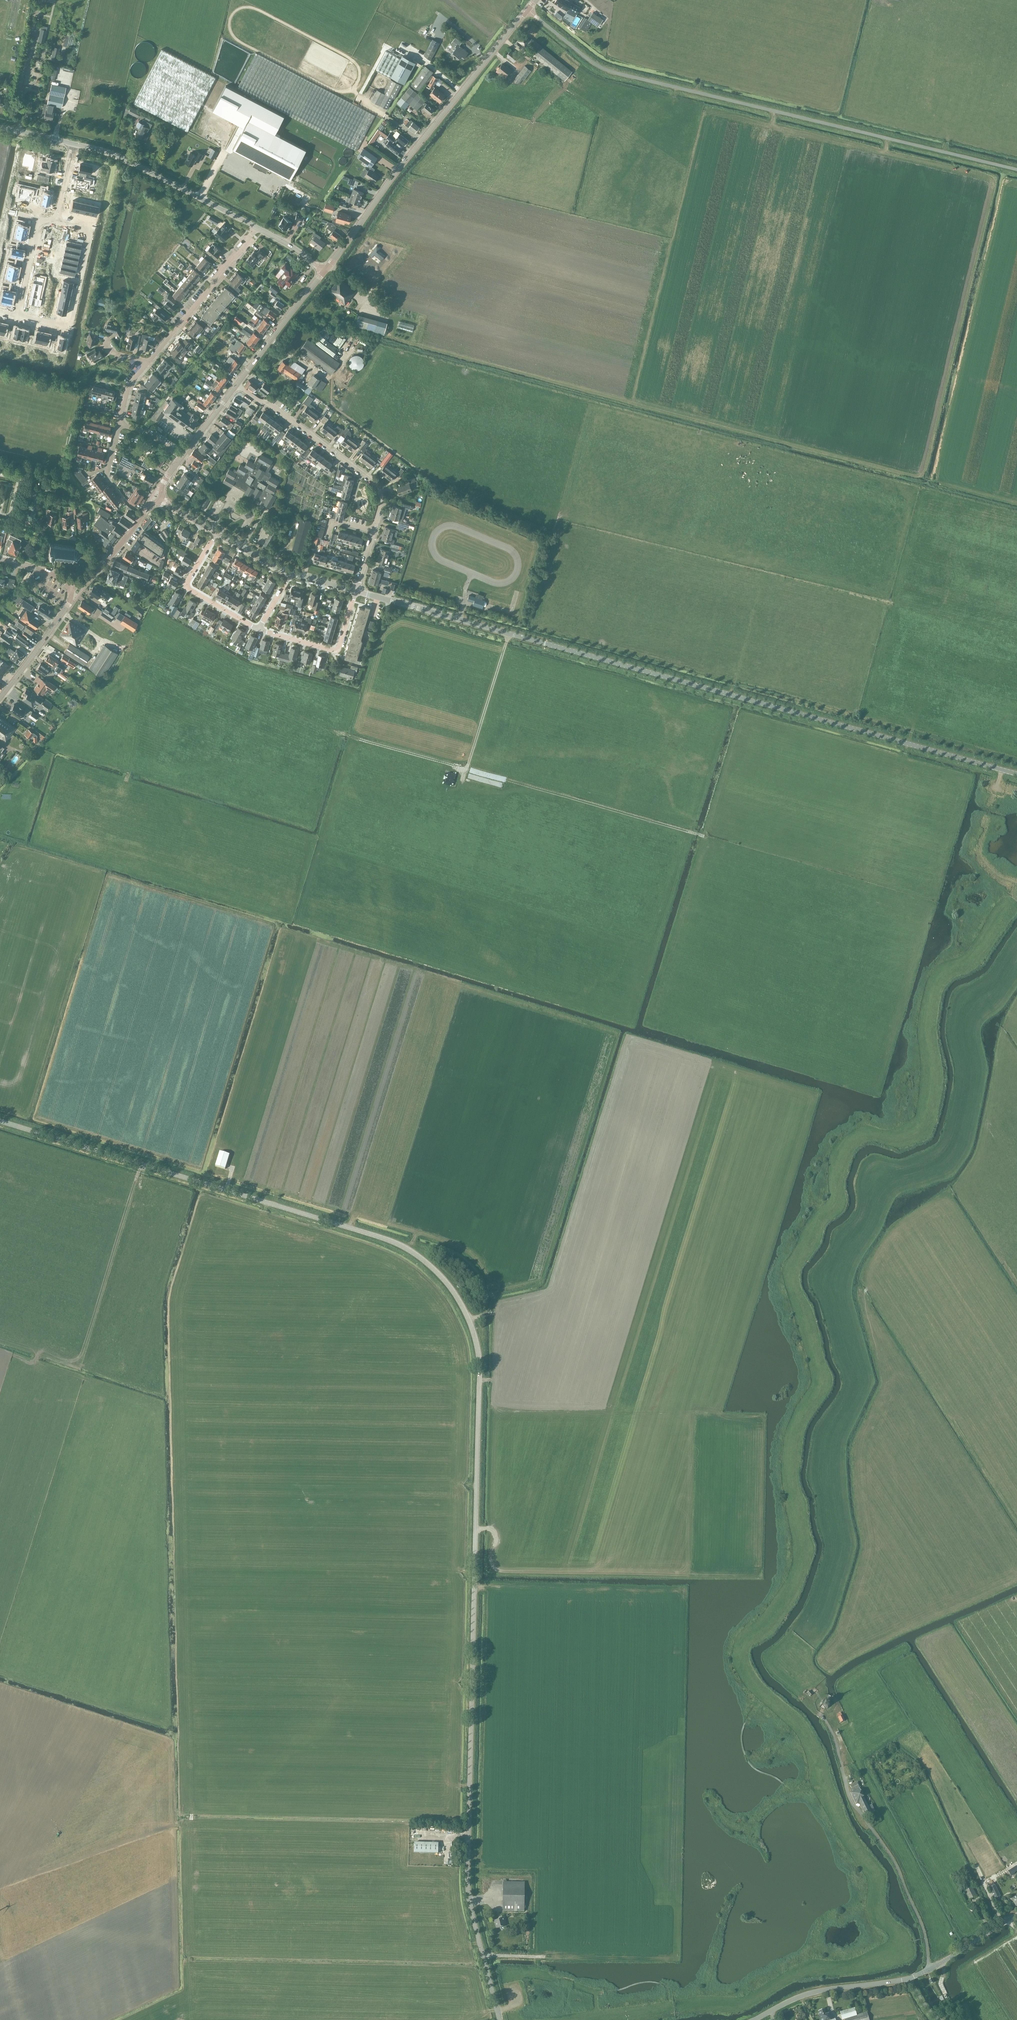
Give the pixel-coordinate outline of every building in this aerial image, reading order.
[(554,3),(559,5),(558,6),(566,11),(572,1),(570,0),(556,0),(554,3)] [(571,3),(568,9),(577,14),(581,7),(571,3)] [(585,17),(579,27),(586,32),(592,22),(598,27),(603,19),(593,12),(588,19),(585,17)] [(41,29),(38,42),(44,43),(47,30),(41,29)] [(527,45),(536,52),(533,55),(565,81),(572,71),(541,46),(532,39),(531,40),(523,34),(515,44),(520,48),(522,46),(524,48),(527,45)] [(456,49),(452,54),(458,59),(461,56),(464,59),(469,53),(460,45),(462,43),(456,38),(451,44),(457,48),(456,49)] [(408,44),(403,53),(415,59),(421,46),(416,43),(414,47),(408,44)] [(153,53),(153,51),(152,49),(151,48),(150,46),(149,45),(147,44),(145,44),(143,44),(141,44),(140,44),(138,45),(137,46),(136,48),(135,49),(134,51),(134,53),(134,55),(135,57),(136,59),(137,60),(139,61),(140,62),(142,63),(144,63),(145,63),(146,62),(148,61),(150,60),(151,59),(152,57),(153,55),(153,53)] [(430,44),(423,58),(430,62),(437,48),(430,44)] [(446,49),(452,54),(456,49),(450,44),(446,49)] [(54,47),(50,59),(56,61),(59,48),(54,47)] [(134,103),(187,131),(215,78),(162,49),(134,103)] [(377,68),(404,83),(414,66),(387,50),(377,68)] [(506,56),(514,62),(519,56),(511,50),(506,56)] [(289,115),(345,145),(357,151),(375,116),(256,53),(238,88),(289,115)] [(145,71),(145,70),(145,68),(144,67),(143,65),(142,64),(140,64),(139,63),(138,63),(136,63),(134,64),(133,64),(132,65),(131,67),(130,68),(130,69),(130,71),(130,72),(130,74),(131,75),(132,76),(133,77),(134,78),(135,79),(137,79),(139,79),(140,78),(141,78),(143,77),(144,76),(145,74),(145,73),(145,71)] [(502,64),(497,70),(505,77),(511,70),(506,66),(505,67),(502,64)] [(517,75),(524,80),(531,71),(525,65),(517,75)] [(433,72),(425,66),(411,85),(419,91),(433,72)] [(438,79),(434,76),(429,85),(433,87),(438,79)] [(522,80),(517,76),(513,81),(518,85),(522,80)] [(390,79),(383,93),(393,98),(394,99),(401,85),(390,79)] [(66,87),(51,84),(47,104),(54,106),(62,108),(66,87)] [(245,127),(233,149),(255,161),(253,165),(253,166),(253,165),(258,168),(258,169),(261,170),(266,172),(267,172),(269,168),(291,179),(306,150),(280,136),(275,133),(284,116),(226,85),(213,111),(245,127)] [(426,100),(410,87),(397,103),(405,109),(409,104),(417,111),(420,107),(430,114),(434,109),(424,101),(426,100)] [(445,95),(435,87),(430,94),(440,102),(445,95)] [(371,101),(387,109),(393,98),(383,93),(377,90),(371,101)] [(44,116),(44,118),(52,120),(53,112),(54,106),(47,104),(44,116)] [(137,117),(140,112),(131,108),(129,113),(137,117)] [(408,119),(405,123),(404,124),(407,127),(407,126),(415,132),(420,127),(411,120),(410,121),(408,119)] [(137,136),(146,140),(150,133),(147,132),(149,129),(150,129),(152,125),(144,120),(142,123),(139,122),(137,126),(141,128),(137,136)] [(386,138),(388,135),(378,129),(375,133),(378,135),(379,133),(386,138)] [(390,133),(388,135),(394,141),(396,138),(398,140),(404,145),(405,144),(406,144),(407,143),(407,142),(408,140),(397,131),(393,136),(390,133)] [(375,133),(369,142),(372,144),(378,135),(375,133)] [(385,142),(384,143),(387,145),(387,146),(389,148),(390,148),(397,154),(401,149),(394,144),(394,145),(392,143),(394,141),(388,135),(386,138),(387,139),(385,142)] [(344,155),(346,156),(347,157),(349,157),(351,156),(352,154),(353,152),(352,150),(351,149),(349,148),(347,148),(345,149),(344,151),(343,153),(344,155)] [(365,176),(374,182),(378,175),(373,172),(375,169),(371,166),(377,158),(363,148),(357,157),(370,166),(369,167),(370,168),(368,171),(365,176)] [(196,155),(190,153),(185,162),(192,166),(196,160),(199,162),(203,155),(197,152),(196,155)] [(28,170),(33,171),(36,157),(32,157),(33,155),(25,154),(25,156),(24,155),(23,160),(24,160),(23,165),(29,167),(28,170)] [(339,163),(341,164),(342,165),(344,165),(346,164),(347,162),(347,161),(346,159),(345,157),(343,157),(342,157),(340,158),(339,159),(339,161),(339,163)] [(55,165),(54,164),(55,160),(48,159),(47,163),(42,162),(41,169),(45,170),(52,172),(53,172),(55,165)] [(80,172),(80,176),(86,177),(87,174),(90,175),(91,171),(92,172),(93,168),(92,167),(80,164),(79,172),(80,172)] [(37,181),(46,183),(48,177),(38,175),(37,181)] [(75,187),(87,189),(88,184),(91,185),(92,179),(85,177),(84,181),(77,179),(76,182),(75,181),(74,186),(75,186),(75,187)] [(294,186),(298,181),(292,177),(289,182),(294,186)] [(17,185),(16,191),(19,192),(18,198),(24,199),(27,187),(17,185)] [(27,187),(24,199),(30,201),(31,195),(34,195),(36,189),(27,187)] [(44,195),(42,203),(48,205),(49,201),(51,201),(52,196),(50,196),(51,192),(45,191),(46,188),(42,187),(40,194),(44,195)] [(354,190),(351,196),(361,199),(363,193),(354,190)] [(361,199),(351,196),(351,198),(347,197),(345,203),(341,201),(339,206),(347,209),(350,202),(359,205),(361,199)] [(328,210),(327,211),(333,212),(334,206),(326,203),(324,209),(328,210)] [(305,211),(306,209),(305,209),(306,208),(300,206),(299,205),(295,204),(294,204),(293,207),(293,209),(299,211),(303,212),(303,211),(305,211)] [(343,213),(343,212),(339,211),(339,212),(338,212),(336,221),(345,224),(345,222),(349,223),(351,216),(347,214),(343,213)] [(279,225),(287,230),(292,221),(293,219),(289,216),(288,219),(284,217),(279,225)] [(16,221),(14,230),(27,233),(28,226),(22,225),(23,222),(16,221)] [(327,228),(329,229),(333,232),(330,236),(337,241),(341,236),(334,231),(337,227),(331,223),(328,222),(327,224),(329,225),(327,228)] [(220,228),(215,234),(224,241),(228,235),(225,233),(230,228),(225,223),(220,229),(220,228)] [(321,237),(308,227),(306,229),(313,235),(311,238),(314,240),(312,243),(321,249),(325,243),(320,239),(321,237)] [(14,230),(12,239),(19,240),(19,237),(25,239),(27,233),(14,230)] [(7,248),(9,248),(8,254),(21,257),(23,251),(14,249),(15,246),(8,244),(7,248)] [(213,257),(216,259),(220,254),(218,252),(220,250),(213,244),(207,251),(210,254),(213,257)] [(382,262),(384,259),(375,251),(379,247),(376,245),(368,255),(371,257),(373,255),(382,262)] [(260,249),(257,253),(254,251),(246,261),(253,267),(261,257),(263,259),(267,254),(260,249)] [(208,256),(206,255),(201,261),(208,268),(212,263),(209,261),(211,259),(208,256)] [(7,261),(5,271),(17,273),(19,267),(13,266),(14,263),(7,261)] [(205,272),(208,268),(201,261),(195,268),(200,272),(202,270),(205,272)] [(295,278),(299,273),(293,268),(293,269),(289,266),(285,263),(282,267),(286,269),(282,273),(279,277),(280,278),(278,282),(283,286),(285,288),(288,285),(290,286),(294,281),(293,280),(294,278),(295,278)] [(194,269),(190,274),(198,280),(202,276),(194,269)] [(5,271),(3,280),(9,281),(10,278),(16,279),(17,273),(5,271)] [(236,272),(233,276),(243,284),(248,278),(241,272),(239,274),(236,272)] [(187,278),(194,284),(198,280),(190,274),(187,278)] [(35,275),(33,283),(43,285),(44,278),(35,275)] [(240,283),(242,285),(243,284),(233,276),(229,280),(232,282),(230,285),(237,291),(239,288),(237,286),(240,283)] [(187,278),(184,282),(191,288),(194,284),(187,278)] [(345,305),(353,296),(352,295),(355,291),(340,278),(329,292),(345,305)] [(191,288),(184,282),(180,286),(187,292),(191,288)] [(33,283),(31,290),(41,292),(43,285),(33,283)] [(239,296),(240,294),(237,291),(230,285),(228,287),(239,296)] [(0,293),(0,296),(12,298),(13,292),(7,291),(8,288),(2,286),(0,293)] [(180,286),(177,290),(184,297),(185,296),(184,296),(187,292),(180,286)] [(222,289),(221,289),(232,298),(235,295),(225,287),(223,290),(222,289)] [(232,298),(221,289),(219,292),(230,301),(232,298)] [(31,290),(30,297),(40,299),(41,292),(31,290)] [(59,290),(57,296),(60,296),(70,298),(71,293),(61,291),(59,290)] [(173,294),(181,301),(184,297),(177,290),(173,294)] [(219,292),(217,295),(227,304),(227,303),(228,304),(230,301),(219,292)] [(177,306),(174,303),(177,300),(174,298),(169,294),(165,300),(167,302),(164,305),(172,311),(177,306)] [(216,299),(214,298),(225,307),(226,307),(225,306),(227,304),(217,295),(216,295),(217,296),(216,299)] [(4,306),(5,303),(10,304),(12,298),(0,296),(0,305),(4,306)] [(30,297),(28,304),(40,307),(42,299),(40,299),(30,297)] [(214,298),(212,301),(222,309),(223,309),(225,307),(214,298)] [(272,304),(280,310),(284,305),(276,299),(272,304)] [(211,301),(213,302),(211,304),(220,312),(222,309),(212,301),(211,301)] [(159,318),(163,322),(168,317),(160,310),(161,308),(157,304),(155,306),(158,309),(153,314),(154,314),(152,317),(156,321),(159,318)] [(208,306),(207,306),(218,316),(219,315),(218,314),(220,312),(211,304),(209,307),(208,306)] [(261,304),(257,309),(258,311),(261,313),(265,307),(261,304)] [(218,316),(207,306),(205,309),(216,318),(218,316)] [(205,309),(202,312),(213,321),(216,318),(205,309)] [(265,313),(273,319),(277,315),(270,310),(269,310),(267,309),(265,313)] [(203,314),(201,316),(211,324),(213,321),(202,312),(202,313),(203,314)] [(358,315),(354,327),(383,335),(387,324),(358,315)] [(257,317),(256,320),(267,328),(271,323),(264,318),(263,321),(257,317)] [(207,327),(210,329),(212,327),(201,318),(200,320),(205,325),(207,327)] [(401,318),(400,324),(415,328),(416,322),(401,318)] [(200,320),(198,323),(195,321),(192,325),(199,331),(200,331),(202,333),(207,327),(205,325),(200,320)] [(256,320),(254,322),(259,326),(257,328),(264,333),(267,328),(256,320)] [(119,326),(114,324),(110,323),(109,323),(108,323),(108,324),(107,325),(106,325),(106,326),(106,327),(106,328),(107,329),(106,330),(107,331),(108,331),(110,331),(113,332),(113,331),(114,332),(116,335),(121,336),(122,332),(119,327),(119,326)] [(199,331),(192,325),(188,329),(191,331),(189,334),(194,338),(199,331)] [(11,332),(9,338),(18,340),(21,328),(15,327),(14,332),(11,332)] [(21,328),(18,340),(28,342),(29,336),(26,335),(27,329),(27,328),(22,327),(22,328),(21,328)] [(32,337),(31,343),(40,345),(43,333),(37,331),(35,337),(32,337)] [(247,331),(245,334),(257,342),(260,337),(254,333),(252,335),(247,331)] [(43,333),(40,345),(49,347),(51,341),(47,340),(49,334),(43,333)] [(90,333),(89,338),(90,338),(90,340),(89,341),(88,342),(87,343),(88,343),(88,344),(88,345),(89,346),(90,347),(90,348),(91,347),(92,347),(93,347),(94,347),(94,346),(95,345),(97,344),(98,342),(97,339),(98,335),(90,333)] [(244,335),(241,340),(245,343),(246,341),(247,342),(253,347),(257,342),(245,334),(244,335)] [(130,338),(127,348),(134,349),(136,343),(139,344),(141,336),(138,335),(136,340),(130,338)] [(141,341),(144,342),(142,348),(149,350),(150,346),(153,347),(154,341),(148,339),(149,336),(143,335),(141,341)] [(57,352),(57,350),(63,351),(66,338),(60,337),(58,345),(55,344),(53,351),(57,352)] [(175,346),(183,353),(185,350),(187,352),(193,345),(186,339),(182,344),(179,342),(177,344),(176,344),(175,346)] [(306,362),(309,365),(311,362),(312,360),(332,374),(334,371),(339,365),(340,363),(308,339),(299,350),(309,357),(306,362)] [(232,343),(228,347),(234,352),(236,349),(241,353),(246,346),(238,340),(234,345),(232,343)] [(183,353),(175,346),(173,348),(173,349),(171,352),(176,356),(174,359),(180,364),(184,359),(180,356),(183,353)] [(96,362),(104,357),(100,351),(95,354),(93,350),(87,354),(90,359),(93,358),(96,362)] [(349,362),(349,363),(349,364),(349,365),(350,366),(350,367),(351,368),(352,369),(353,369),(354,370),(355,370),(356,370),(357,370),(358,370),(359,370),(360,369),(361,369),(362,368),(363,367),(363,366),(364,366),(364,365),(364,364),(364,363),(364,362),(364,361),(364,360),(363,359),(363,358),(362,358),(362,357),(361,357),(361,356),(360,356),(359,356),(358,355),(357,355),(356,355),(355,355),(354,356),(353,356),(352,357),(351,357),(351,358),(350,358),(350,359),(350,360),(349,360),(349,361),(349,362)] [(229,358),(227,360),(237,368),(241,364),(235,360),(230,356),(229,358)] [(165,360),(164,359),(161,364),(168,370),(172,366),(174,368),(176,365),(171,361),(169,364),(164,360),(165,360)] [(227,360),(224,365),(229,369),(234,373),(237,368),(227,360)] [(217,361),(215,364),(221,369),(224,365),(217,361)] [(327,383),(313,374),(307,382),(304,385),(300,382),(304,376),(302,374),(305,369),(294,361),(291,364),(289,362),(288,364),(284,361),(279,368),(295,379),(284,396),(289,400),(298,387),(309,394),(314,387),(321,392),(327,383)] [(168,370),(161,364),(157,368),(157,369),(157,368),(162,372),(160,374),(165,378),(167,376),(165,374),(168,370)] [(215,364),(212,368),(220,374),(223,370),(221,369),(215,364)] [(150,378),(149,379),(158,386),(162,381),(153,374),(150,377),(150,378)] [(217,377),(216,379),(224,385),(229,379),(224,376),(221,380),(217,377)] [(154,391),(158,386),(149,379),(149,380),(148,379),(147,380),(145,383),(154,391)] [(215,381),(212,385),(215,388),(220,391),(224,385),(216,379),(215,381)] [(244,386),(252,392),(257,386),(249,380),(244,386)] [(271,388),(265,383),(259,390),(266,395),(271,388)] [(97,397),(100,386),(97,385),(97,386),(94,386),(94,387),(91,386),(89,394),(92,395),(97,397)] [(136,394),(136,396),(146,399),(149,390),(142,385),(141,385),(139,391),(138,391),(137,394),(136,394)] [(110,389),(108,399),(116,401),(118,393),(115,392),(115,391),(113,390),(113,389),(110,389)] [(204,391),(203,393),(213,401),(217,396),(212,392),(209,395),(204,391)] [(203,393),(201,396),(206,399),(204,402),(209,406),(213,401),(203,393)] [(304,402),(304,403),(308,406),(310,404),(314,399),(309,396),(309,395),(304,402)] [(242,404),(246,407),(248,404),(242,400),(241,401),(236,398),(233,402),(239,406),(239,405),(241,406),(242,404)] [(185,427),(186,425),(193,414),(189,412),(187,415),(182,411),(185,407),(173,399),(164,412),(185,427)] [(199,408),(203,411),(205,408),(198,403),(194,408),(198,410),(199,408)] [(229,408),(226,414),(233,419),(234,419),(235,420),(237,419),(239,417),(236,415),(237,413),(238,412),(241,414),(243,411),(238,407),(233,403),(229,408)] [(308,406),(302,413),(308,418),(314,410),(315,408),(316,408),(310,404),(308,406)] [(255,410),(249,406),(245,411),(251,415),(255,410)] [(314,410),(308,418),(314,422),(318,416),(322,419),(324,416),(329,410),(330,407),(328,406),(326,408),(323,412),(321,411),(320,412),(315,408),(314,410)] [(133,417),(132,419),(138,421),(139,418),(139,417),(141,418),(143,417),(143,416),(142,415),(144,409),(133,407),(132,409),(133,409),(133,412),(134,413),(133,417)] [(252,422),(254,424),(259,418),(264,422),(269,416),(264,412),(262,415),(257,412),(252,419),(253,420),(252,422)] [(199,417),(193,414),(186,425),(186,426),(187,425),(193,429),(198,422),(196,421),(199,417)] [(264,427),(262,430),(264,431),(273,419),(274,419),(271,417),(270,417),(269,416),(264,422),(266,423),(263,427),(264,427)] [(321,430),(326,434),(332,426),(327,422),(329,419),(324,416),(322,419),(321,421),(325,424),(321,430)] [(227,426),(231,429),(234,425),(229,422),(229,421),(223,417),(220,422),(227,426)] [(91,421),(89,431),(91,432),(91,430),(94,431),(97,419),(95,418),(94,422),(91,421)] [(266,433),(263,436),(266,438),(269,434),(271,432),(269,431),(271,427),(274,429),(278,423),(273,419),(264,431),(266,433)] [(99,434),(98,437),(100,437),(101,434),(104,435),(107,425),(107,421),(105,421),(104,424),(102,423),(99,434)] [(107,425),(104,435),(109,436),(112,437),(113,432),(110,431),(112,426),(109,425),(110,422),(107,421),(107,425)] [(276,431),(278,433),(274,439),(276,441),(283,432),(281,430),(284,426),(283,425),(281,424),(280,424),(278,423),(274,429),(271,433),(273,434),(276,431)] [(340,435),(343,432),(344,430),(342,428),(341,429),(337,427),(335,428),(332,426),(326,434),(332,438),(337,432),(340,435)] [(347,427),(344,430),(343,432),(345,434),(345,435),(345,436),(345,437),(346,437),(341,443),(347,447),(353,439),(350,437),(351,436),(351,435),(351,434),(351,433),(351,432),(350,431),(349,430),(349,429),(347,427)] [(229,429),(227,433),(233,438),(236,433),(229,429)] [(283,432),(276,441),(279,443),(280,441),(282,439),(284,441),(283,442),(284,443),(286,444),(287,443),(293,434),(291,433),(292,432),(290,430),(289,430),(288,431),(288,430),(286,433),(283,432)] [(205,443),(218,454),(231,438),(224,432),(218,439),(212,434),(205,443)] [(287,443),(289,445),(286,448),(289,450),(298,438),(293,434),(287,443)] [(234,440),(231,438),(218,454),(217,455),(221,457),(228,448),(227,447),(234,440)] [(294,448),(296,450),(303,442),(298,438),(289,450),(291,452),(294,448)] [(358,443),(353,439),(347,447),(353,452),(357,446),(361,449),(366,442),(363,440),(360,443),(358,442),(358,443)] [(299,457),(301,459),(309,449),(306,448),(308,446),(303,442),(296,450),(301,453),(299,455),(300,456),(299,457)] [(360,459),(365,463),(371,456),(366,452),(368,449),(366,448),(369,444),(368,443),(366,442),(361,449),(359,450),(364,454),(360,459)] [(205,454),(208,451),(210,453),(212,453),(213,451),(217,455),(218,454),(205,443),(199,449),(205,454)] [(85,447),(82,458),(87,459),(88,457),(91,445),(88,445),(87,448),(85,447)] [(95,450),(92,460),(97,462),(100,451),(101,448),(98,447),(98,450),(95,450)] [(100,451),(97,462),(102,463),(105,463),(106,458),(104,457),(105,452),(102,452),(103,448),(101,448),(100,451)] [(165,457),(165,456),(160,452),(154,448),(150,453),(151,453),(156,457),(157,456),(159,458),(156,463),(161,466),(166,459),(164,458),(165,457)] [(311,452),(309,449),(301,459),(304,461),(306,458),(311,462),(318,453),(313,449),(311,452)] [(191,455),(198,461),(200,459),(202,460),(204,458),(194,450),(191,455)] [(262,463),(269,467),(270,467),(271,466),(272,466),(273,464),(272,463),(274,460),(262,453),(259,458),(258,457),(258,456),(254,463),(248,459),(245,466),(241,463),(237,470),(234,468),(233,470),(230,469),(226,475),(227,476),(224,482),(232,487),(234,484),(235,485),(236,484),(246,490),(245,492),(251,496),(253,494),(256,489),(254,488),(260,477),(262,479),(266,472),(260,468),(262,463)] [(316,465),(318,463),(323,457),(318,453),(311,462),(316,465)] [(371,456),(365,463),(371,468),(375,462),(379,465),(381,462),(385,456),(383,455),(383,454),(380,458),(378,457),(376,459),(371,456)] [(127,460),(128,457),(124,455),(119,464),(130,470),(131,469),(140,474),(141,474),(146,476),(144,480),(145,480),(144,481),(147,483),(147,484),(151,486),(155,477),(144,471),(145,469),(127,460)] [(328,460),(323,457),(318,463),(323,467),(328,460)] [(151,462),(145,459),(142,465),(148,468),(151,462)] [(323,467),(322,468),(329,474),(334,468),(331,466),(332,464),(328,460),(323,467)] [(194,461),(191,464),(196,468),(193,472),(196,474),(199,469),(198,469),(201,466),(199,465),(194,461)] [(380,472),(386,477),(392,469),(386,465),(380,472)] [(256,489),(253,494),(263,500),(262,502),(264,503),(271,507),(277,496),(274,494),(278,487),(276,487),(280,481),(271,475),(271,473),(269,471),(272,466),(271,466),(270,467),(269,467),(266,472),(262,479),(260,477),(254,488),(256,489)] [(399,471),(397,473),(392,469),(386,477),(392,481),(396,475),(399,477),(404,470),(401,468),(399,471)] [(194,483),(198,477),(190,472),(188,476),(185,474),(182,479),(188,483),(190,480),(194,483)] [(97,474),(90,480),(93,484),(102,477),(101,476),(99,477),(97,474)] [(352,476),(345,474),(344,480),(340,479),(339,482),(345,484),(353,486),(354,480),(352,479),(352,476)] [(314,484),(317,477),(312,475),(309,482),(314,484)] [(93,484),(96,488),(103,483),(101,480),(103,479),(102,477),(93,484)] [(410,483),(417,481),(415,478),(403,482),(405,485),(397,488),(400,495),(409,491),(412,490),(410,483)] [(188,483),(182,479),(178,484),(183,488),(182,490),(187,494),(190,488),(186,486),(188,483)] [(57,484),(47,482),(45,490),(55,493),(57,484)] [(105,485),(103,483),(96,488),(99,492),(101,491),(108,485),(107,484),(105,485)] [(334,484),(333,487),(351,492),(353,486),(345,484),(344,487),(337,485),(334,484)] [(101,491),(104,495),(113,488),(111,487),(110,488),(108,485),(101,491)] [(137,487),(134,491),(133,494),(144,501),(145,500),(142,498),(144,495),(142,494),(145,490),(137,487)] [(337,492),(338,491),(343,493),(342,496),(349,498),(351,492),(333,487),(332,487),(331,490),(337,492)] [(114,490),(113,488),(104,495),(107,499),(114,494),(112,491),(114,490)] [(107,499),(110,503),(119,496),(118,495),(116,496),(114,494),(107,499)] [(142,503),(144,501),(133,494),(131,496),(128,500),(129,502),(135,505),(136,503),(138,504),(140,501),(142,503)] [(212,496),(207,494),(200,507),(204,510),(212,496)] [(120,498),(119,496),(110,503),(114,507),(116,505),(117,504),(119,503),(121,502),(118,499),(120,498)] [(340,501),(339,507),(346,509),(348,503),(340,501)] [(394,505),(392,512),(402,514),(404,515),(406,508),(410,509),(411,505),(403,503),(401,508),(394,505)] [(78,514),(77,507),(74,507),(71,506),(72,512),(68,513),(68,517),(63,518),(64,528),(71,527),(70,520),(73,519),(75,518),(74,514),(78,514)] [(98,512),(108,518),(111,514),(100,508),(98,512)] [(327,509),(326,512),(330,513),(330,514),(336,516),(335,518),(343,520),(344,514),(337,512),(330,510),(327,509)] [(48,523),(54,525),(56,517),(51,515),(52,511),(47,510),(46,515),(49,516),(48,523)] [(133,522),(137,516),(129,510),(128,510),(125,515),(125,516),(133,522)] [(392,512),(390,518),(393,519),(398,520),(397,523),(397,525),(405,527),(408,528),(409,525),(409,524),(406,522),(402,521),(404,515),(402,514),(392,512)] [(88,520),(87,513),(82,513),(83,517),(78,518),(79,528),(85,527),(84,521),(88,520)] [(101,516),(98,520),(117,534),(116,535),(117,536),(118,537),(125,528),(117,523),(115,522),(114,521),(109,520),(108,522),(101,516)] [(118,523),(122,526),(127,530),(131,524),(122,517),(118,523)] [(156,521),(150,517),(142,527),(147,532),(156,521)] [(302,553),(311,521),(301,519),(292,550),(302,553)] [(98,520),(94,524),(93,529),(93,533),(94,534),(98,537),(100,535),(104,538),(104,541),(103,543),(109,547),(117,536),(116,535),(117,534),(98,520)] [(182,543),(186,545),(190,538),(188,536),(191,531),(184,527),(184,528),(180,525),(176,532),(179,535),(180,534),(185,537),(182,543)] [(395,530),(386,527),(384,533),(393,536),(395,530)] [(166,529),(159,533),(164,541),(171,536),(170,535),(170,534),(173,531),(170,528),(168,531),(166,529)] [(144,530),(138,539),(144,543),(143,545),(158,556),(161,558),(163,556),(164,552),(166,547),(165,547),(164,546),(148,535),(149,534),(144,530)] [(332,533),(331,539),(334,540),(337,541),(338,539),(344,540),(346,533),(340,531),(338,535),(336,534),(332,533)] [(344,540),(349,542),(352,535),(346,533),(344,540)] [(392,544),(391,547),(399,549),(399,546),(394,544),(395,540),(392,539),(393,536),(384,533),(382,539),(391,542),(390,543),(392,544)] [(8,550),(15,554),(21,545),(17,543),(19,539),(11,535),(6,545),(10,547),(8,550)] [(352,546),(354,546),(355,544),(357,536),(352,535),(349,542),(352,543),(352,546)] [(195,543),(199,546),(203,539),(198,536),(194,542),(191,541),(188,546),(192,548),(195,543)] [(357,536),(355,544),(361,546),(361,545),(363,546),(364,540),(363,540),(363,538),(357,536)] [(144,544),(138,540),(137,539),(131,547),(138,552),(144,544)] [(49,549),(48,553),(49,554),(48,557),(51,558),(51,559),(53,559),(53,558),(56,558),(56,559),(57,560),(57,559),(60,559),(60,560),(61,560),(61,559),(64,560),(63,561),(65,561),(65,560),(68,560),(67,561),(69,561),(69,560),(71,561),(71,562),(72,562),(73,560),(75,559),(76,560),(77,559),(76,558),(78,557),(79,557),(78,556),(78,554),(79,554),(79,552),(78,552),(77,550),(78,550),(77,549),(76,550),(74,548),(74,547),(73,547),(73,548),(71,548),(71,547),(70,547),(70,548),(67,547),(67,546),(65,546),(65,547),(63,547),(63,546),(62,546),(62,547),(59,546),(59,545),(58,545),(58,546),(55,546),(55,545),(54,544),(53,545),(50,545),(49,549)] [(219,548),(215,553),(231,562),(232,560),(233,559),(231,558),(230,559),(228,558),(223,555),(225,552),(219,548)] [(186,553),(182,550),(180,549),(177,553),(184,557),(181,560),(188,564),(191,559),(185,555),(186,553)] [(315,553),(313,561),(319,562),(323,550),(320,549),(319,552),(320,552),(319,554),(315,553)] [(390,552),(381,549),(380,555),(389,558),(390,552)] [(323,550),(319,562),(325,564),(326,562),(328,562),(330,557),(327,556),(323,555),(324,554),(325,550),(323,550)] [(127,552),(123,558),(134,565),(138,560),(135,558),(127,552)] [(215,553),(212,559),(219,562),(221,559),(230,564),(231,562),(215,553)] [(330,557),(328,562),(331,563),(330,565),(330,566),(336,567),(339,555),(337,554),(336,557),(333,556),(332,558),(330,557)] [(341,559),(342,555),(339,555),(336,567),(342,569),(344,562),(340,560),(340,558),(341,559)] [(342,569),(347,571),(352,556),(349,555),(347,561),(348,561),(348,563),(344,562),(342,569)] [(384,569),(392,571),(393,567),(388,566),(390,562),(388,561),(389,558),(380,555),(378,561),(386,564),(384,569)] [(353,559),(354,556),(352,556),(347,571),(353,572),(356,565),(352,564),(352,562),(353,562),(354,559),(353,559)] [(234,571),(237,573),(238,570),(239,568),(238,568),(242,561),(237,558),(233,564),(237,567),(234,571)] [(124,571),(126,565),(114,561),(112,566),(124,571)] [(239,568),(238,570),(241,572),(240,575),(242,576),(244,571),(243,570),(247,564),(245,563),(246,562),(243,561),(242,562),(242,561),(238,568),(239,568)] [(176,562),(173,568),(175,569),(174,572),(181,576),(185,571),(183,570),(180,568),(181,565),(180,564),(176,562)] [(210,563),(207,568),(213,572),(216,566),(210,563)] [(245,578),(247,579),(250,574),(249,574),(252,567),(247,564),(243,570),(244,571),(248,573),(245,578)] [(124,571),(135,575),(138,570),(126,565),(124,571)] [(258,571),(252,567),(249,574),(250,574),(253,576),(250,581),(253,582),(255,577),(258,571)] [(109,572),(108,574),(107,575),(108,575),(106,580),(114,583),(115,582),(120,584),(125,586),(126,581),(128,576),(124,575),(124,574),(119,572),(119,571),(111,568),(109,572)] [(207,568),(204,574),(209,577),(211,574),(217,577),(218,575),(215,573),(213,572),(207,568)] [(373,570),(371,576),(380,579),(381,575),(383,576),(385,572),(391,574),(392,571),(384,569),(384,571),(382,571),(381,573),(373,570)] [(149,575),(138,570),(135,575),(142,578),(140,582),(145,584),(147,580),(150,581),(152,577),(149,575)] [(174,576),(165,571),(163,573),(162,578),(165,580),(166,579),(170,581),(167,586),(171,589),(173,586),(175,587),(175,586),(176,587),(177,585),(177,584),(178,582),(172,579),(174,576)] [(204,574),(201,579),(212,586),(213,583),(210,581),(208,580),(209,577),(204,574)] [(371,576),(369,582),(370,582),(370,584),(374,585),(374,584),(379,585),(381,583),(388,585),(389,581),(380,579),(371,576)] [(4,579),(0,578),(0,585),(3,586),(3,584),(6,585),(6,586),(13,587),(15,579),(7,577),(7,580),(4,579)] [(269,578),(266,583),(273,587),(276,581),(269,578)] [(201,579),(197,584),(203,588),(205,584),(211,588),(212,586),(201,579)] [(260,579),(258,581),(265,585),(263,588),(269,592),(273,587),(266,583),(263,581),(260,579)] [(314,590),(316,584),(309,582),(307,588),(314,590)] [(219,589),(216,595),(221,598),(228,586),(226,585),(222,590),(219,589)] [(228,586),(221,598),(226,601),(230,595),(231,593),(228,591),(230,587),(228,586)] [(90,592),(89,593),(98,598),(97,599),(103,602),(104,601),(105,600),(106,601),(110,594),(103,589),(101,592),(93,587),(91,590),(90,590),(89,591),(90,592)] [(288,598),(287,600),(291,601),(292,598),(295,599),(298,589),(292,588),(289,597),(288,596),(288,598)] [(295,599),(294,601),(298,602),(297,605),(302,606),(304,598),(305,595),(303,594),(303,591),(298,589),(295,599)] [(172,608),(171,611),(175,613),(178,607),(176,606),(182,595),(176,591),(169,603),(171,604),(169,607),(172,608)] [(230,595),(226,601),(231,604),(238,592),(236,591),(232,596),(230,595)] [(238,592),(231,604),(236,607),(240,601),(237,599),(240,593),(238,592)] [(10,597),(18,603),(21,599),(13,593),(10,597)] [(253,593),(252,595),(264,602),(267,597),(261,593),(259,596),(253,593)] [(314,605),(313,608),(318,609),(321,602),(317,601),(319,595),(312,593),(309,603),(314,605)] [(252,595),(251,597),(257,601),(255,604),(261,607),(264,602),(252,595)] [(485,600),(469,595),(467,600),(474,602),(473,605),(482,608),(485,600)] [(336,597),(334,603),(341,606),(343,599),(336,597)] [(34,607),(21,599),(18,603),(31,611),(34,607)] [(186,615),(191,619),(195,613),(192,611),(196,603),(190,600),(186,606),(185,606),(180,614),(185,617),(186,615)] [(327,601),(326,604),(330,605),(331,605),(330,609),(332,609),(339,612),(341,606),(334,603),(331,602),(327,601)] [(90,616),(94,610),(82,602),(79,606),(79,605),(78,606),(78,607),(90,616)] [(255,604),(252,609),(258,612),(261,607),(255,604)] [(246,605),(245,608),(251,611),(249,614),(255,617),(258,612),(252,609),(249,607),(246,605)] [(51,612),(47,609),(47,610),(45,608),(44,609),(39,606),(36,611),(48,619),(52,613),(51,612)] [(360,607),(358,614),(366,616),(368,611),(369,611),(371,607),(366,606),(365,609),(360,607)] [(197,619),(196,620),(199,622),(202,618),(207,621),(206,622),(206,623),(208,624),(209,624),(210,623),(211,622),(214,617),(215,614),(206,609),(205,611),(202,610),(197,619)] [(21,617),(20,619),(34,628),(34,627),(36,628),(40,622),(33,618),(35,616),(26,610),(24,612),(22,611),(19,616),(21,617)] [(115,614),(110,610),(107,615),(112,618),(115,614)] [(277,616),(275,623),(275,624),(281,626),(283,619),(286,620),(288,614),(283,612),(281,617),(277,616)] [(294,614),(292,622),(295,623),(294,625),(293,629),(299,631),(302,621),(302,619),(299,618),(300,616),(294,614)] [(366,616),(358,614),(356,620),(364,622),(366,616)] [(125,616),(121,621),(120,623),(124,625),(125,624),(130,628),(134,621),(125,616)] [(302,621),(299,631),(305,633),(306,628),(307,626),(309,626),(311,619),(307,618),(305,623),(302,621)] [(220,620),(215,627),(219,629),(220,627),(222,628),(222,629),(222,630),(224,632),(225,631),(226,630),(228,632),(232,625),(228,623),(228,622),(224,619),(222,621),(220,620)] [(34,631),(18,620),(15,625),(23,630),(21,633),(22,634),(26,637),(35,644),(38,639),(35,637),(35,638),(32,636),(34,631)] [(356,620),(354,626),(363,629),(364,622),(356,620)] [(84,631),(69,622),(60,636),(74,645),(73,646),(69,644),(64,653),(84,666),(93,652),(82,645),(81,647),(77,644),(83,636),(82,635),(84,631)] [(12,623),(11,624),(9,626),(16,631),(18,628),(12,623)] [(354,626),(352,633),(361,635),(363,629),(354,626)] [(238,628),(232,638),(235,640),(233,643),(237,645),(239,646),(237,649),(239,650),(242,645),(244,642),(244,641),(240,639),(245,632),(244,631),(244,630),(242,629),(241,630),(238,628)] [(14,637),(26,647),(29,642),(12,629),(10,631),(16,635),(14,637)] [(320,631),(319,634),(325,636),(325,639),(331,641),(333,635),(320,631)] [(8,645),(12,640),(2,633),(0,635),(0,639),(8,645)] [(352,633),(350,639),(359,641),(361,635),(352,633)] [(252,659),(254,655),(257,647),(257,646),(255,645),(258,638),(254,636),(255,636),(254,635),(253,634),(252,635),(251,635),(246,646),(252,649),(248,658),(252,659)] [(257,647),(254,655),(258,657),(260,652),(261,653),(262,649),(267,650),(270,641),(262,639),(260,648),(257,647)] [(350,639),(348,645),(359,648),(360,642),(359,642),(359,641),(350,639)] [(280,660),(283,661),(285,654),(280,653),(282,645),(276,643),(273,654),(279,656),(278,659),(280,660)] [(348,645),(346,652),(357,655),(359,648),(348,645)] [(102,678),(117,654),(104,646),(89,669),(102,678)] [(10,647),(6,652),(11,655),(10,658),(17,663),(24,654),(16,649),(15,651),(10,647)] [(293,660),(293,659),(295,660),(298,649),(291,648),(289,654),(285,653),(285,654),(283,661),(289,662),(290,659),(293,660)] [(298,660),(297,666),(301,667),(302,661),(310,663),(312,653),(305,651),(304,657),(302,657),(301,661),(298,660)] [(356,657),(357,655),(346,652),(345,658),(354,661),(359,663),(361,659),(356,657)] [(56,663),(58,660),(49,655),(48,657),(47,656),(46,657),(45,657),(44,659),(45,659),(45,660),(54,666),(55,663),(56,663)] [(318,655),(315,665),(313,664),(311,671),(316,672),(318,666),(322,667),(325,657),(318,655)] [(3,675),(8,668),(10,665),(7,664),(3,661),(0,659),(0,672),(3,675)] [(36,669),(45,675),(46,673),(47,673),(48,673),(49,674),(53,669),(48,664),(46,667),(41,663),(36,669)] [(354,671),(356,672),(358,667),(352,665),(350,669),(342,666),(340,674),(352,678),(354,671)] [(45,681),(40,678),(37,682),(39,683),(34,689),(41,694),(43,695),(49,686),(54,689),(56,686),(46,680),(45,681)] [(43,699),(43,698),(33,691),(32,693),(26,689),(23,693),(26,695),(22,700),(32,707),(33,706),(32,705),(34,701),(37,703),(39,704),(43,699)] [(15,705),(14,704),(11,709),(12,710),(11,711),(21,717),(25,711),(16,704),(15,705)] [(39,716),(32,711),(30,715),(33,717),(32,719),(35,721),(39,716)] [(5,742),(8,738),(9,738),(16,728),(0,717),(0,739),(5,742)] [(24,734),(30,738),(34,733),(28,729),(24,734)] [(216,1166),(225,1169),(229,1155),(220,1152),(216,1166)] [(828,1708),(829,1705),(828,1701),(825,1699),(821,1700),(820,1704),(821,1707),(824,1709),(828,1708)] [(853,1791),(850,1792),(856,1804),(859,1803),(865,1816),(871,1813),(874,1812),(871,1805),(868,1806),(857,1783),(850,1786),(853,1791)] [(440,1837),(440,1833),(429,1832),(430,1829),(426,1828),(426,1837),(440,1837)] [(415,1842),(415,1852),(438,1853),(439,1843),(415,1842)] [(526,1904),(525,1904),(525,1901),(527,1901),(527,1897),(525,1897),(525,1882),(503,1882),(503,1911),(524,1911),(524,1908),(525,1908),(526,1904)] [(995,1885),(990,1888),(995,1899),(1000,1896),(995,1885)] [(977,1896),(972,1887),(965,1891),(970,1900),(977,1896)] [(505,1920),(504,1916),(500,1917),(501,1919),(495,1921),(498,1928),(504,1926),(503,1920),(505,1920)] [(825,2008),(819,2011),(822,2019),(836,2019),(836,2018),(831,2019),(829,2013),(827,2014),(825,2008)] [(867,2012),(856,2015),(854,2008),(840,2012),(842,2019),(844,2019),(845,2019),(869,2019),(867,2012)]
